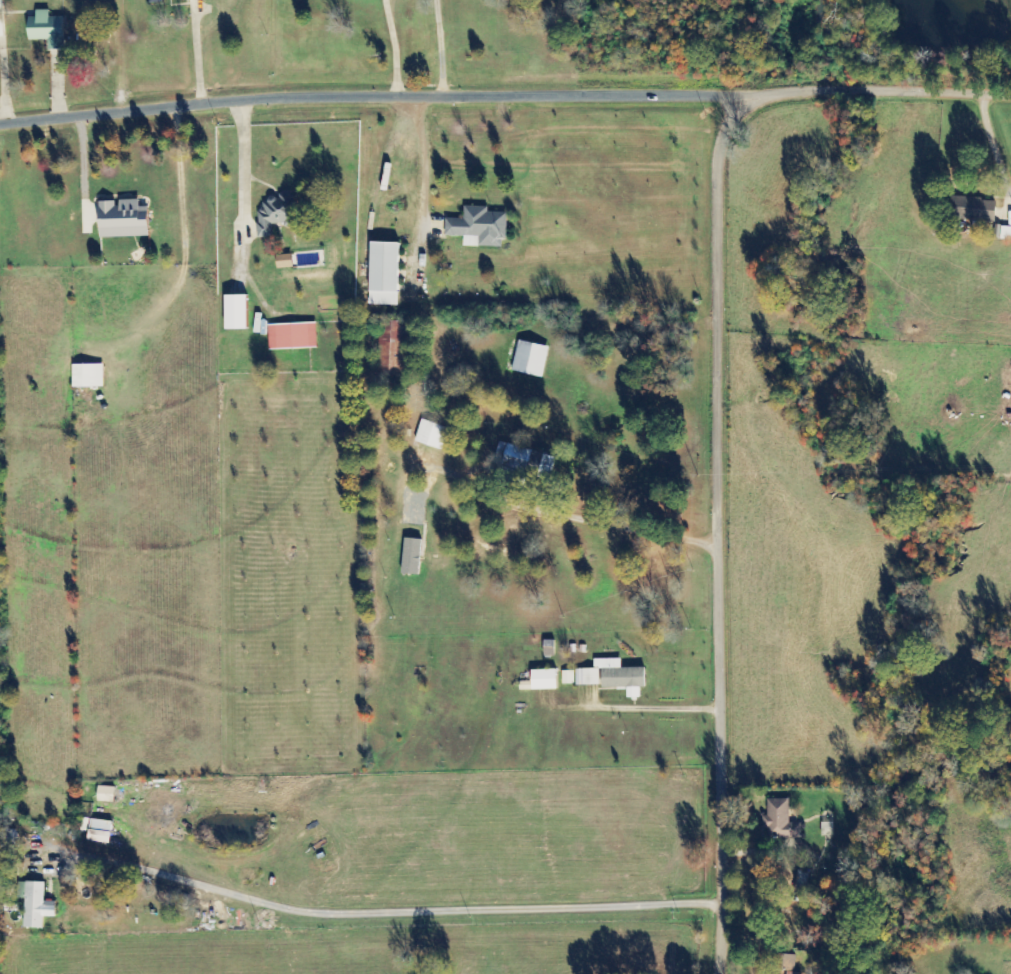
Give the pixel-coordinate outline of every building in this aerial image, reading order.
[(64,17),(50,17),(49,10),(36,10),(36,17),(28,17),(28,41),(49,40),(49,50),(65,50),(64,17)] [(261,239),(274,237),(272,222),(298,219),(295,195),(256,199),(261,239)] [(997,199),(952,199),(951,220),(996,221),(997,199)] [(99,238),(149,237),(148,207),(140,207),(139,200),(117,201),(117,202),(98,202),(99,238)] [(508,213),(488,212),(488,207),(465,207),(464,220),(446,219),(445,236),(464,237),(464,246),(501,247),(502,239),(507,239),(508,213)] [(1010,240),(1010,227),(1002,227),(1001,240),(1010,240)] [(398,306),(400,244),(370,243),(369,306),(398,306)] [(276,256),(277,269),(293,268),(292,255),(276,256)] [(247,330),(247,296),(225,296),(226,330),(247,330)] [(407,323),(384,322),(383,374),(406,375),(407,323)] [(317,348),(316,323),(268,325),(269,349),(317,348)] [(550,348),(520,340),(512,371),(542,379),(550,348)] [(104,388),(104,365),(73,365),(73,389),(104,388)] [(532,451),(499,443),(494,465),(527,473),(532,451)] [(537,477),(551,480),(557,458),(543,455),(537,477)] [(422,540),(405,538),(401,574),(419,576),(422,540)] [(601,689),(628,688),(628,699),(640,699),(640,689),(645,688),(645,668),(622,669),(622,659),(594,660),(595,669),(576,670),(576,686),(601,686),(601,689)] [(520,691),(557,690),(557,670),(532,671),(532,682),(520,682),(520,691)] [(562,685),(575,685),(574,671),(562,671),(562,685)] [(97,802),(114,803),(115,788),(98,787),(97,802)] [(802,838),(802,823),(790,822),(790,799),(768,799),(768,816),(763,816),(762,838),(802,838)] [(89,819),(82,819),(81,831),(89,832),(89,819)] [(110,845),(113,823),(91,820),(88,842),(110,845)] [(834,836),(834,822),(822,822),(822,836),(834,836)] [(794,895),(805,897),(810,872),(799,870),(794,895)] [(55,918),(56,902),(44,902),(45,883),(26,883),(25,929),(43,930),(43,918),(55,918)] [(796,973),(797,955),(776,954),(776,970),(787,971),(787,973),(802,973),(796,973)]
